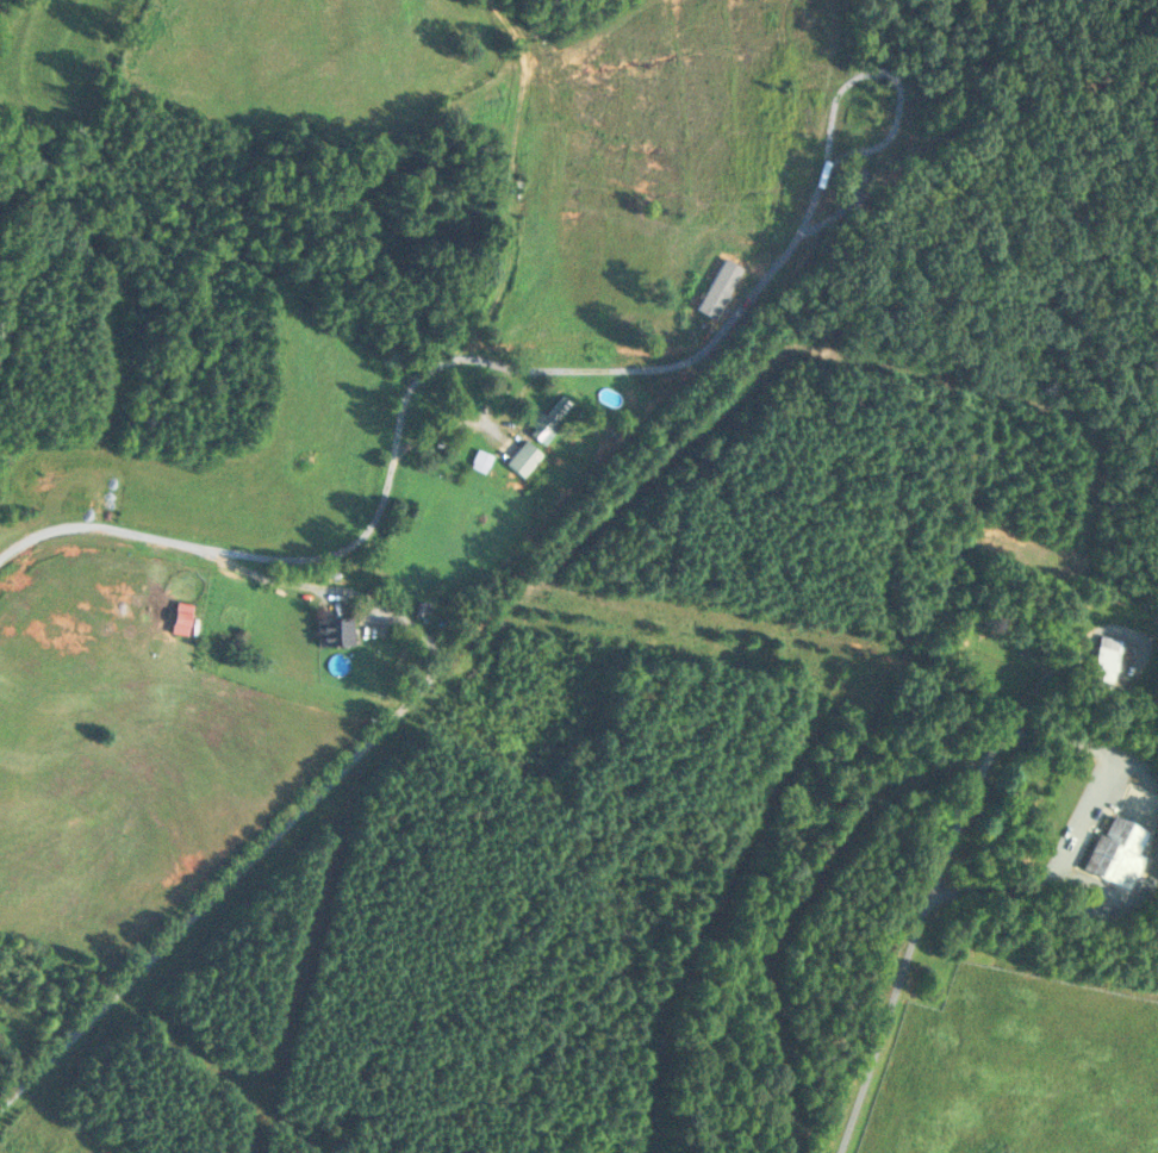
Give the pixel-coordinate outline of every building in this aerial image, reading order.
[(542,453),(525,439),(506,461),(523,476),(542,453)] [(492,455),(479,448),(470,465),(484,472),(492,455)] [(353,645),(353,617),(316,617),(316,645),(353,645)] [(1112,682),(1122,638),(1100,633),(1090,677),(1112,682)] [(1083,868),(1131,889),(1146,855),(1139,852),(1149,829),(1108,811),(1083,868)]
